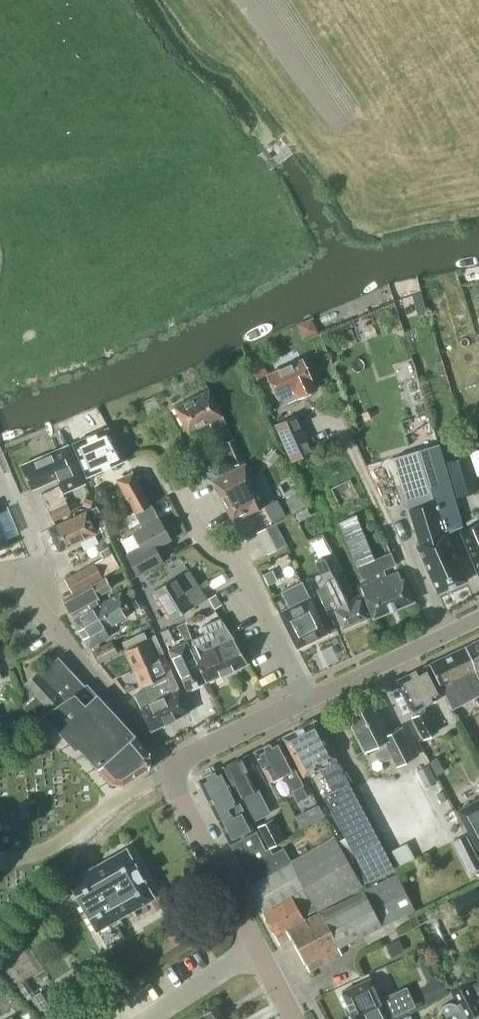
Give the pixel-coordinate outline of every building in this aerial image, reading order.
[(259,357),(248,362),(256,379),(267,374),(259,357)] [(281,405),(315,389),(302,359),(267,374),(281,405)] [(214,431),(226,424),(210,390),(175,407),(188,433),(210,423),(214,431)] [(314,451),(297,413),(273,424),(291,462),(314,451)] [(108,428),(73,443),(87,476),(117,462),(125,459),(108,428)] [(244,461),(234,438),(223,442),(233,465),(244,461)] [(463,524),(438,443),(393,457),(420,543),(416,545),(438,592),(467,580),(446,532),(463,524)] [(68,445),(21,466),(31,489),(58,477),(64,492),(85,483),(68,445)] [(280,455),(272,448),(264,457),(272,464),(280,455)] [(478,491),(468,455),(447,461),(457,497),(478,491)] [(246,514),(265,504),(264,503),(254,483),(255,482),(245,463),(213,479),(223,498),(221,499),(233,522),(246,514)] [(121,477),(119,484),(135,513),(151,504),(133,472),(123,476),(121,477)] [(277,499),(264,506),(271,520),(284,513),(277,499)] [(71,513),(66,501),(48,509),(53,521),(71,513)] [(155,547),(170,539),(151,504),(135,513),(143,527),(133,532),(140,546),(126,554),(138,575),(163,561),(155,547)] [(48,528),(59,551),(97,533),(95,529),(105,524),(97,506),(87,511),(86,510),(48,528)] [(396,564),(390,552),(375,558),(357,515),(339,522),(362,578),(364,578),(366,582),(357,585),(362,596),(364,595),(373,618),(413,601),(404,578),(402,579),(398,571),(386,576),(384,569),(396,564)] [(267,553),(285,544),(274,522),(256,532),(267,553)] [(478,575),(478,522),(459,530),(478,575)] [(8,545),(0,525),(0,549),(8,545)] [(119,566),(111,553),(95,562),(103,576),(119,566)] [(354,596),(343,571),(334,553),(315,562),(338,608),(335,610),(342,628),(368,618),(358,594),(354,596)] [(72,593),(102,576),(94,562),(65,579),(72,593)] [(192,607),(206,598),(189,571),(176,579),(174,577),(153,591),(171,619),(191,606),(192,607)] [(100,600),(98,597),(112,590),(105,576),(63,599),(71,615),(79,611),(82,615),(73,619),(89,647),(110,636),(105,627),(111,624),(99,605),(99,604),(97,601),(100,600)] [(297,648),(327,633),(302,581),(282,591),(289,607),(279,612),(297,648)] [(111,624),(132,612),(132,611),(140,607),(131,592),(123,596),(121,592),(99,604),(99,605),(111,624)] [(216,593),(208,598),(215,609),(222,604),(216,593)] [(190,646),(205,681),(248,663),(234,638),(221,618),(202,626),(206,633),(193,639),(195,644),(190,646)] [(195,644),(193,639),(192,639),(185,622),(177,625),(181,636),(182,636),(185,643),(170,649),(187,689),(205,681),(190,646),(195,644)] [(175,642),(169,628),(161,631),(167,646),(175,642)] [(157,658),(165,655),(157,637),(149,639),(148,640),(145,632),(123,641),(126,649),(125,650),(134,670),(158,660),(157,658)] [(465,646),(478,677),(478,639),(465,646)] [(99,662),(117,652),(112,641),(93,651),(99,662)] [(478,696),(478,677),(465,646),(429,663),(452,709),(478,696)] [(169,672),(172,671),(165,655),(157,658),(158,660),(134,670),(141,686),(165,676),(163,671),(168,669),(169,672)] [(396,679),(413,712),(414,711),(415,714),(410,717),(422,740),(439,731),(425,705),(444,695),(428,663),(396,679)] [(85,685),(70,669),(52,686),(40,673),(27,685),(36,695),(23,707),(37,722),(45,715),(76,749),(78,747),(112,783),(124,784),(147,767),(149,768),(150,751),(148,751),(135,735),(87,684),(85,685)] [(190,712),(172,671),(169,672),(168,669),(163,671),(165,676),(141,686),(143,691),(135,695),(151,730),(190,712)] [(392,758),(396,766),(417,755),(403,727),(390,733),(374,701),(346,715),(366,755),(373,752),(376,757),(386,761),(392,758)] [(367,881),(392,868),(315,720),(283,736),(303,775),(306,774),(311,775),(318,772),(319,767),(332,791),(323,796),(367,881)] [(279,738),(254,751),(269,781),(282,775),(291,791),(303,785),(279,738)] [(243,806),(251,822),(269,813),(258,789),(266,785),(251,753),(241,757),(223,766),(243,806)] [(437,782),(428,765),(417,770),(426,787),(437,782)] [(264,849),(251,822),(243,806),(242,807),(222,767),(198,779),(230,844),(236,857),(250,885),(249,886),(264,912),(291,899),(293,898),(306,918),(316,912),(302,891),(304,890),(318,913),(360,886),(333,838),(290,862),(283,848),(272,854),(268,847),(264,849)] [(457,812),(478,848),(478,800),(457,812)] [(303,828),(310,825),(304,813),(297,816),(303,828)] [(285,839),(273,818),(258,826),(269,848),(285,839)] [(394,843),(400,855),(413,848),(407,836),(394,843)] [(96,930),(154,897),(126,848),(68,881),(96,930)] [(464,862),(470,872),(478,868),(478,859),(477,855),(464,862)] [(291,899),(264,912),(262,913),(279,944),(291,938),(309,970),(341,954),(338,947),(414,909),(397,874),(305,921),(291,899)] [(404,950),(399,938),(385,944),(390,956),(404,950)] [(341,991),(354,1018),(361,1018),(363,1018),(390,1018),(389,1018),(416,1006),(407,986),(380,998),(371,978),(341,991)] [(428,1003),(447,994),(440,978),(421,987),(428,1003)] [(33,990),(26,980),(19,985),(26,995),(33,990)] [(465,982),(450,991),(457,1004),(455,1005),(454,1004),(452,1003),(449,1003),(447,1003),(445,1003),(443,1005),(442,1005),(440,1008),(439,1010),(439,1013),(439,1015),(440,1016),(440,1017),(440,1018),(478,1018),(478,1008),(465,982)] [(60,1008),(46,986),(33,995),(48,1017),(60,1008)] [(217,1006),(205,1014),(208,1018),(224,1018),(217,1006)]
